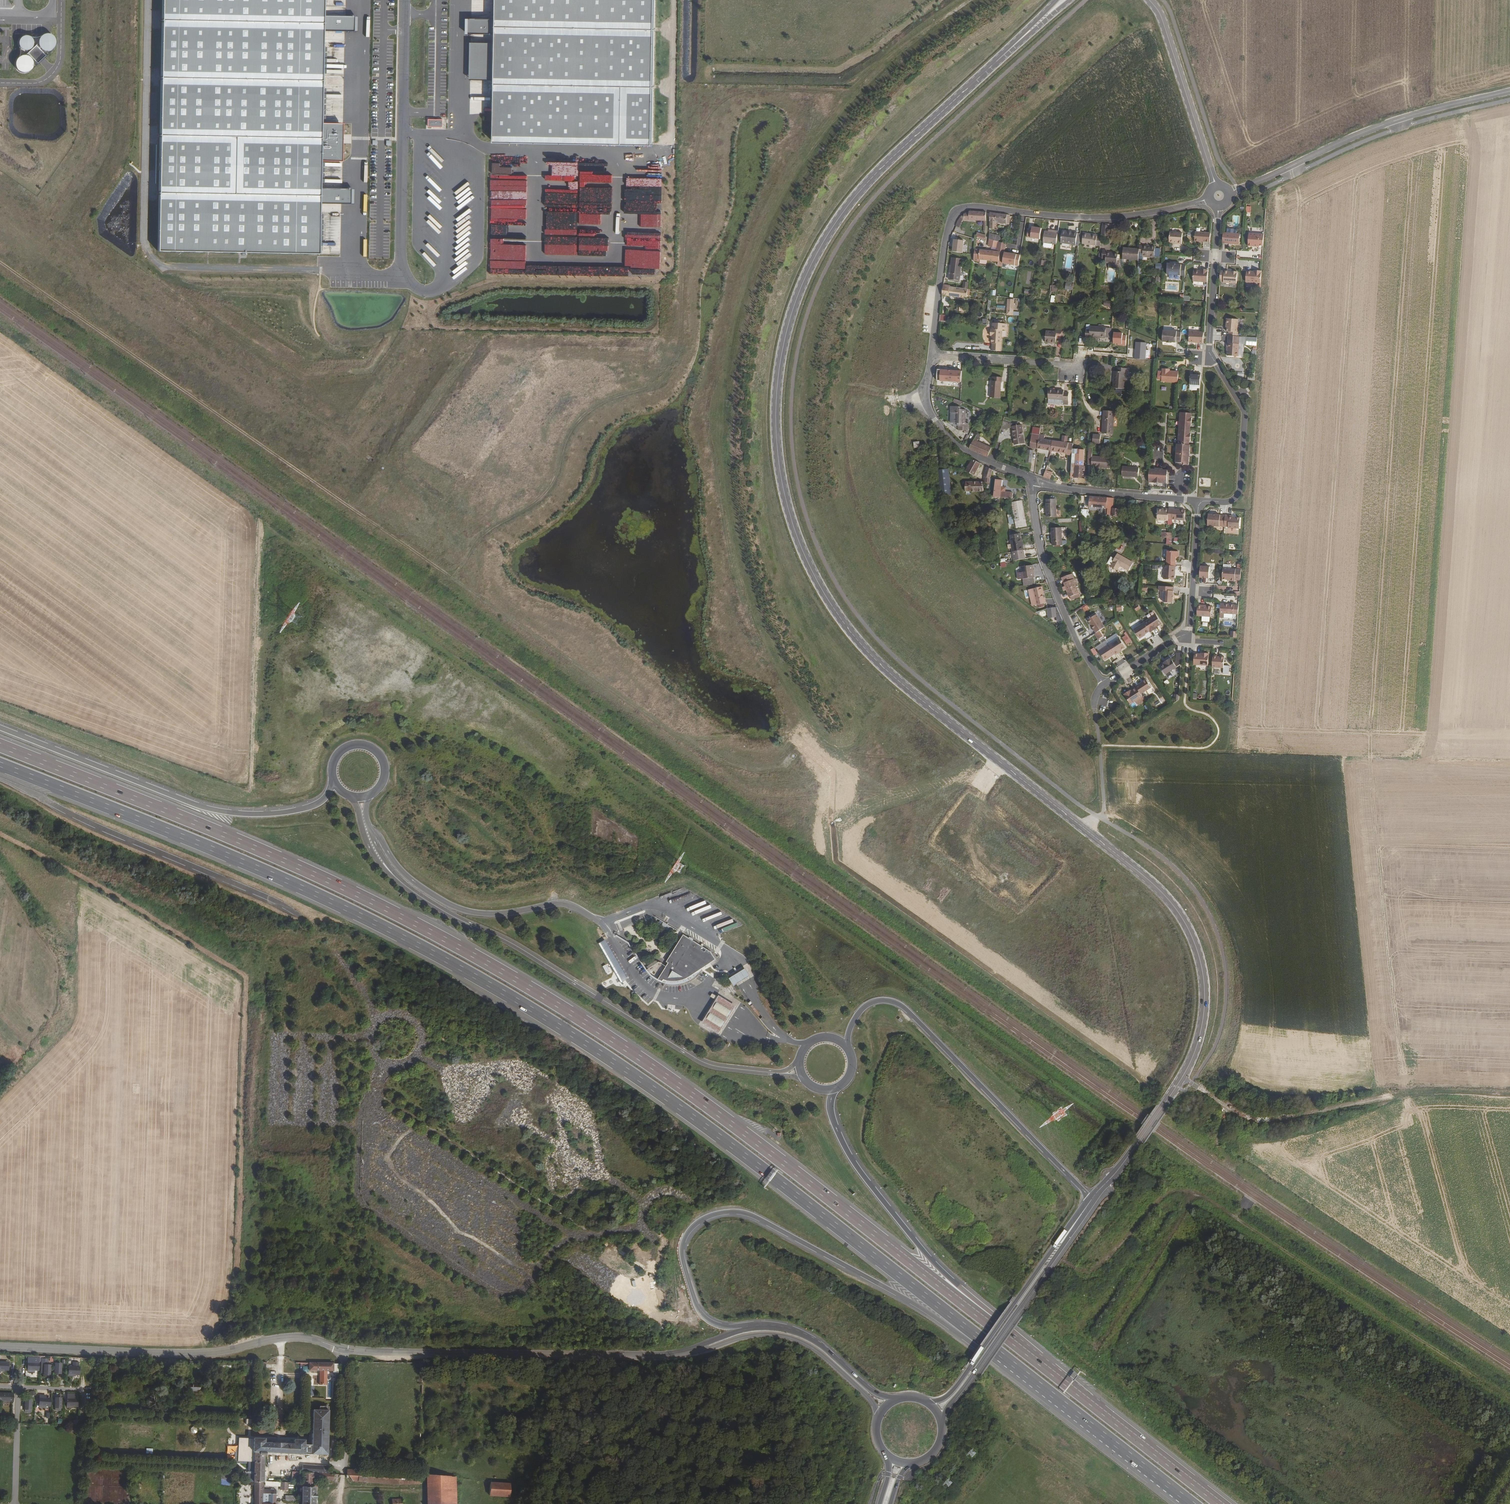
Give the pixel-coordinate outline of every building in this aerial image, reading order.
[(158,249),(320,252),(320,201),(352,202),(352,186),(321,185),(321,159),(343,159),(344,120),(322,119),(323,29),(357,30),(358,13),(324,12),(324,0),(162,0),(158,249)] [(497,19),(470,19),(470,33),(495,34),(493,144),(654,146),(656,0),(497,0),(497,19)] [(27,73),(55,45),(57,38),(52,34),(44,32),(40,37),(24,34),(21,37),(18,57),(16,59),(15,66),(21,72),(27,73)] [(429,119),(429,128),(443,128),(443,119),(429,119)] [(573,206),(590,206),(591,188),(584,188),(584,182),(579,182),(580,163),(568,163),(549,162),(549,179),(573,180),(573,206)] [(514,188),(515,167),(493,166),(492,198),(527,199),(527,188),(514,188)] [(594,167),(594,180),(607,180),(608,167),(594,167)] [(661,222),(662,196),(628,195),(628,203),(650,203),(650,221),(661,222)] [(322,204),(322,212),(339,213),(339,204),(322,204)] [(981,221),(981,226),(985,227),(987,213),(971,211),(966,212),(958,218),(981,221)] [(578,232),(579,213),(550,213),(549,231),(578,232)] [(990,213),(988,229),(991,230),(992,222),(1008,224),(1010,216),(990,213)] [(1102,223),(1101,236),(1107,237),(1109,223),(1102,223)] [(1039,242),(1040,227),(1027,227),(1026,241),(1039,242)] [(1045,230),(1043,241),(1056,243),(1058,232),(1054,231),(1054,232),(1045,230)] [(1062,231),(1061,243),(1074,245),(1076,233),(1062,231)] [(1182,233),(1169,232),(1169,242),(1177,243),(1177,244),(1181,244),(1182,233)] [(1210,233),(1195,232),(1194,241),(1203,242),(1209,242),(1210,233)] [(1083,233),(1081,244),(1089,245),(1090,236),(1090,234),(1083,233)] [(1239,234),(1223,233),(1222,243),(1228,244),(1239,244),(1239,234)] [(1248,234),(1248,246),(1252,247),(1252,245),(1255,245),(1255,247),(1259,247),(1259,246),(1263,246),(1263,235),(1248,234)] [(1090,236),(1089,245),(1099,247),(1100,238),(1095,237),(1090,236)] [(592,256),(592,238),(556,237),(555,255),(592,256)] [(950,252),(962,253),(963,240),(951,239),(950,252)] [(662,244),(637,244),(637,248),(634,248),(634,264),(626,264),(626,274),(662,274),(662,244)] [(1137,256),(1137,259),(1139,259),(1141,259),(1141,256),(1153,257),(1153,256),(1158,256),(1159,248),(1154,248),(1154,246),(1138,245),(1138,249),(1137,256)] [(1122,247),(1122,259),(1137,260),(1137,256),(1138,249),(1122,247)] [(974,250),(973,262),(979,263),(980,261),(997,263),(999,256),(999,252),(997,252),(974,250)] [(1104,259),(1104,263),(1115,264),(1116,258),(1116,254),(1106,253),(1106,251),(1101,250),(1100,259),(1104,259)] [(951,258),(948,280),(958,281),(961,259),(951,258)] [(492,272),(524,274),(525,259),(514,259),(513,268),(506,267),(506,270),(499,269),(499,266),(492,266),(492,272)] [(1181,265),(1167,264),(1167,275),(1185,276),(1185,266),(1181,266),(1181,265)] [(1200,271),(1193,271),(1192,281),(1207,282),(1208,270),(1201,269),(1200,269),(1200,271)] [(1228,271),(1220,271),(1219,281),(1223,281),(1223,283),(1236,284),(1237,272),(1231,271),(1231,273),(1228,273),(1228,271)] [(1253,272),(1246,271),(1245,282),(1260,283),(1261,271),(1256,271),(1256,272),(1253,272)] [(943,285),(941,296),(967,298),(967,294),(969,294),(970,290),(967,290),(964,289),(949,288),(949,286),(943,285)] [(1005,315),(1018,316),(1018,312),(1013,311),(1014,299),(1006,299),(1005,315)] [(1238,320),(1226,319),(1225,325),(1227,325),(1227,328),(1227,332),(1228,332),(1228,336),(1237,337),(1238,332),(1237,332),(1238,320)] [(1084,329),(1083,337),(1104,338),(1105,326),(1088,325),(1088,329),(1084,329)] [(992,339),(991,348),(1000,349),(1001,327),(990,327),(990,332),(991,332),(991,338),(992,339)] [(1044,330),(1043,342),(1055,343),(1055,338),(1055,336),(1060,336),(1060,329),(1056,328),(1055,330),(1044,330)] [(1177,331),(1163,330),(1162,342),(1166,342),(1166,343),(1171,343),(1171,342),(1176,343),(1176,342),(1180,342),(1181,332),(1176,332),(1177,331)] [(1203,333),(1189,332),(1188,342),(1196,343),(1203,343),(1203,333)] [(1111,333),(1111,344),(1125,345),(1125,333),(1111,333)] [(1226,343),(1225,348),(1226,348),(1226,351),(1226,356),(1237,357),(1238,344),(1238,337),(1237,337),(1228,336),(1227,336),(1226,343)] [(1134,359),(1145,359),(1146,342),(1134,342),(1134,359)] [(1113,370),(1111,388),(1122,389),(1124,371),(1126,372),(1126,367),(1115,367),(1114,371),(1113,370)] [(1167,369),(1162,369),(1161,382),(1177,383),(1178,372),(1169,371),(1167,371),(1167,369)] [(958,370),(938,370),(937,381),(957,382),(958,370)] [(1194,375),(1190,375),(1190,385),(1200,385),(1201,373),(1194,373),(1194,375)] [(989,380),(988,396),(998,397),(999,381),(1000,377),(991,376),(991,380),(989,380)] [(1046,388),(1045,397),(1060,399),(1060,401),(1065,402),(1066,392),(1061,392),(1061,390),(1046,388)] [(951,423),(954,424),(954,426),(955,427),(954,431),(964,432),(964,429),(963,429),(964,424),(961,424),(963,411),(957,410),(957,408),(948,407),(948,413),(951,413),(951,423)] [(1101,409),(1100,433),(1111,434),(1112,410),(1101,409)] [(1190,413),(1180,413),(1179,421),(1180,421),(1179,425),(1178,437),(1178,440),(1177,440),(1177,444),(1176,444),(1175,464),(1181,465),(1181,466),(1183,465),(1188,465),(1188,457),(1180,457),(1181,453),(1189,454),(1189,445),(1188,445),(1188,441),(1190,442),(1190,434),(1188,434),(1189,426),(1191,426),(1191,418),(1190,418),(1190,413)] [(1002,421),(1000,428),(1005,431),(1006,429),(1011,429),(1011,423),(1002,421)] [(1013,441),(1013,449),(1022,449),(1020,424),(1011,423),(1011,429),(1013,441)] [(1031,434),(1029,447),(1037,449),(1038,439),(1039,435),(1031,434)] [(1091,434),(1091,442),(1098,443),(1099,435),(1091,434)] [(975,439),(971,437),(967,447),(966,448),(977,454),(985,457),(986,454),(987,450),(989,448),(973,441),(975,439)] [(1038,439),(1037,449),(1049,451),(1050,441),(1038,439)] [(1050,441),(1049,451),(1062,454),(1070,455),(1071,447),(1071,443),(1064,442),(1050,441)] [(1087,449),(1085,463),(1089,463),(1089,467),(1096,467),(1097,464),(1107,465),(1107,456),(1090,455),(1091,445),(1087,445),(1087,449)] [(968,459),(960,471),(969,475),(976,462),(968,459)] [(1070,474),(1070,478),(1081,478),(1083,466),(1072,465),(1073,463),(1069,463),(1069,468),(1068,474),(1070,474)] [(986,467),(981,476),(986,479),(992,469),(986,467)] [(1120,467),(1120,476),(1129,477),(1129,475),(1136,476),(1136,468),(1120,467)] [(941,496),(953,495),(950,468),(938,470),(941,496)] [(1149,470),(1148,482),(1154,483),(1154,482),(1157,482),(1160,482),(1160,483),(1166,484),(1167,477),(1166,477),(1166,470),(1162,470),(1162,469),(1155,468),(1154,470),(1149,470)] [(1013,499),(1014,493),(1006,492),(1006,488),(1002,487),(1003,480),(996,480),(994,497),(1012,499),(1013,503),(1019,502),(1018,498),(1013,499)] [(963,482),(962,491),(980,491),(980,482),(963,482)] [(1112,498),(1090,495),(1090,506),(1104,508),(1104,510),(1106,510),(1106,514),(1111,515),(1112,498)] [(1045,503),(1046,517),(1056,517),(1055,499),(1046,499),(1047,503),(1045,503)] [(1013,503),(1009,504),(1012,523),(1014,530),(1025,528),(1024,520),(1020,502),(1019,502),(1013,503)] [(1079,509),(1081,517),(1087,517),(1087,514),(1088,514),(1088,508),(1079,509)] [(1164,510),(1158,510),(1157,520),(1168,521),(1168,519),(1168,509),(1164,509),(1164,510)] [(1174,510),(1168,509),(1168,519),(1172,519),(1172,520),(1184,520),(1185,510),(1174,510)] [(1213,515),(1208,514),(1207,525),(1224,527),(1225,516),(1219,515),(1215,515),(1215,516),(1212,515),(1213,515)] [(1231,516),(1225,516),(1224,527),(1228,527),(1228,528),(1239,529),(1240,518),(1233,517),(1233,516),(1231,516)] [(1052,541),(1052,545),(1061,545),(1061,528),(1051,528),(1051,540),(1052,541)] [(1010,541),(1012,553),(1023,552),(1021,540),(1020,536),(1011,537),(1011,541),(1010,541)] [(1167,551),(1166,565),(1174,566),(1175,566),(1176,557),(1176,555),(1178,556),(1178,552),(1167,551)] [(1012,553),(1013,561),(1024,560),(1023,552),(1012,553)] [(1113,561),(1110,566),(1117,569),(1119,564),(1128,569),(1133,560),(1116,552),(1111,560),(1113,561)] [(1020,566),(1021,585),(1032,584),(1031,565),(1020,566)] [(1166,565),(1164,565),(1163,579),(1174,580),(1175,569),(1174,569),(1174,566),(1166,565)] [(1205,565),(1200,565),(1199,578),(1205,578),(1209,578),(1209,567),(1205,567),(1205,565)] [(1240,581),(1241,570),(1235,569),(1223,568),(1222,579),(1227,580),(1230,580),(1230,581),(1234,581),(1234,580),(1240,581)] [(1069,593),(1070,597),(1079,594),(1073,580),(1071,575),(1062,578),(1064,583),(1064,584),(1065,587),(1067,591),(1068,594),(1069,593)] [(1028,591),(1035,606),(1043,603),(1041,598),(1040,596),(1038,592),(1039,592),(1037,587),(1028,591)] [(1174,587),(1166,587),(1166,590),(1164,590),(1163,602),(1173,603),(1174,587)] [(1035,606),(1028,591),(1026,593),(1033,608),(1035,606)] [(1234,605),(1220,604),(1220,613),(1233,614),(1234,605)] [(1204,606),(1197,605),(1197,616),(1211,617),(1211,607),(1204,606)] [(1047,608),(1048,617),(1056,616),(1056,607),(1047,608)] [(1096,615),(1087,620),(1096,633),(1099,631),(1104,628),(1096,615)] [(1156,615),(1143,623),(1144,623),(1149,632),(1150,633),(1156,629),(1156,627),(1161,624),(1156,615)] [(1144,623),(1133,630),(1139,638),(1145,635),(1149,632),(1144,623)] [(1130,642),(1126,635),(1121,637),(1125,644),(1130,642)] [(1119,638),(1109,645),(1115,654),(1115,655),(1119,653),(1118,652),(1121,650),(1125,648),(1119,638)] [(1109,645),(1099,651),(1105,661),(1115,654),(1109,645)] [(1176,667),(1181,664),(1182,653),(1176,653),(1175,661),(1173,663),(1170,658),(1165,661),(1166,663),(1164,664),(1160,667),(1165,675),(1176,667)] [(1201,654),(1194,654),(1193,665),(1208,666),(1209,653),(1203,653),(1203,654),(1201,654)] [(1217,655),(1213,655),(1212,667),(1223,668),(1224,657),(1217,657),(1217,655)] [(1146,680),(1136,687),(1141,694),(1151,688),(1146,680)] [(1128,692),(1124,694),(1130,704),(1142,697),(1141,694),(1136,688),(1131,691),(1129,693),(1128,692)] [(663,922),(661,926),(668,930),(670,927),(663,922)] [(710,952),(684,936),(667,962),(670,964),(668,967),(667,967),(659,980),(661,981),(663,981),(664,980),(666,980),(668,981),(670,982),(673,982),(675,982),(677,982),(679,981),(684,980),(688,979),(716,960),(710,952)] [(751,975),(746,968),(738,972),(730,977),(735,985),(743,980),(751,975)] [(737,1005),(720,995),(711,1009),(702,1022),(719,1033),(728,1019),(737,1005)] [(309,1363),(309,1370),(333,1371),(333,1363),(309,1363)] [(184,1382),(184,1392),(199,1392),(200,1383),(184,1382)] [(248,1480),(254,1481),(263,1481),(263,1472),(264,1455),(265,1455),(265,1452),(327,1455),(328,1410),(312,1410),(311,1445),(304,1445),(304,1440),(293,1440),(293,1444),(264,1443),(264,1439),(253,1439),(249,1439),(248,1454),(250,1454),(249,1461),(248,1480)] [(254,1419),(238,1418),(238,1426),(253,1427),(254,1419)] [(302,1465),(302,1472),(323,1473),(327,1474),(328,1466),(302,1465)] [(301,1503),(315,1503),(316,1503),(317,1502),(317,1500),(316,1499),(315,1499),(315,1487),(313,1487),(313,1479),(323,1479),(323,1473),(302,1472),(302,1483),(301,1503)] [(432,1503),(456,1503),(455,1477),(431,1475),(432,1503)] [(276,1489),(262,1488),(263,1481),(254,1481),(254,1503),(276,1503),(276,1489)] [(266,1481),(265,1481),(265,1486),(280,1486),(280,1490),(287,1490),(287,1487),(288,1482),(266,1481)] [(490,1483),(489,1495),(509,1496),(510,1484),(490,1483)]
